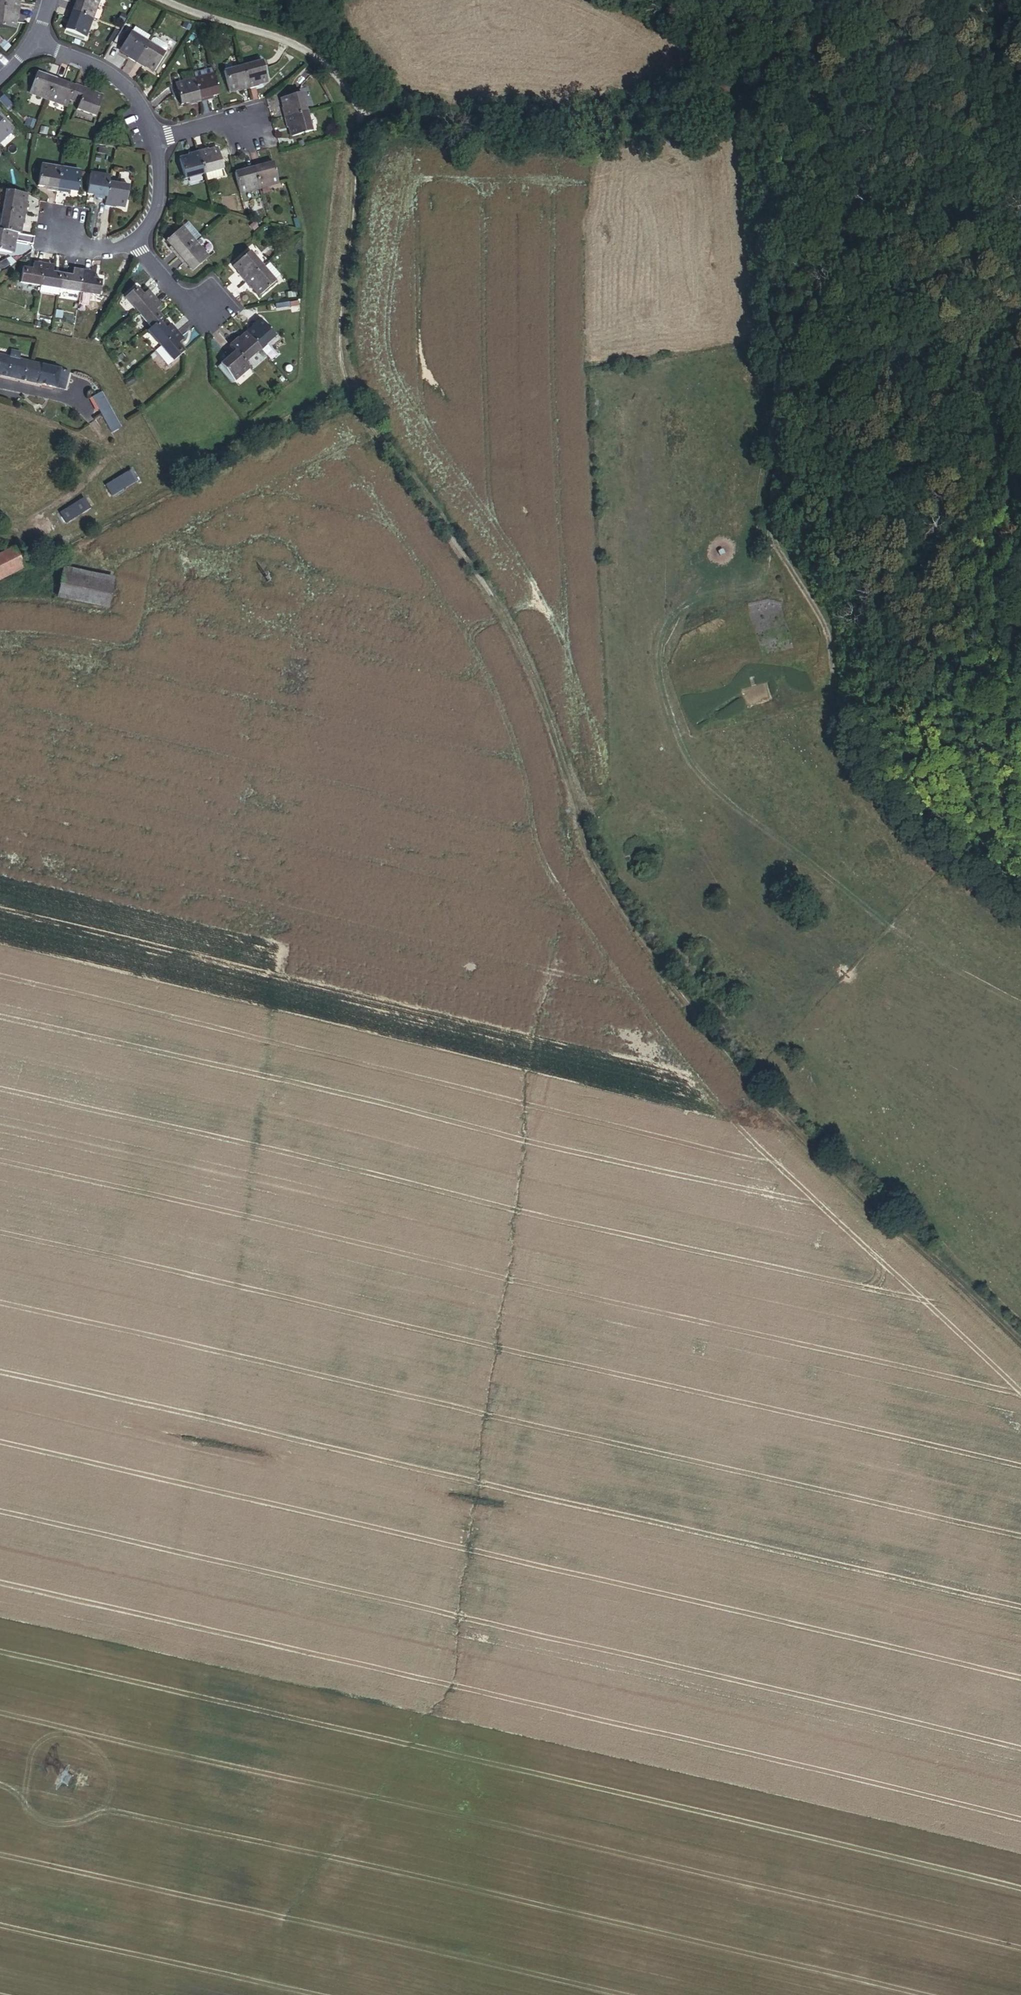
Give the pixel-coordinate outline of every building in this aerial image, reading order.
[(61,1),(88,11),(92,0),(62,0),(61,1)] [(88,11),(61,1),(57,10),(62,12),(61,18),(81,26),(88,11)] [(0,5),(0,23),(11,24),(12,14),(19,15),(20,8),(0,5)] [(134,57),(149,32),(131,21),(118,40),(125,45),(123,50),(134,57)] [(164,42),(149,32),(134,57),(141,62),(145,56),(152,61),(164,42)] [(260,49),(241,53),(248,83),(260,79),(259,74),(267,72),(260,49)] [(248,83),(241,53),(220,58),(225,83),(236,80),(239,85),(248,83)] [(221,84),(214,60),(193,67),(201,95),(211,93),(210,87),(221,84)] [(31,68),(23,88),(44,96),(54,71),(43,67),(40,72),(31,68)] [(201,95),(193,67),(175,71),(180,95),(188,94),(188,99),(201,95)] [(54,71),(44,96),(62,102),(63,98),(69,82),(61,79),(62,74),(54,71)] [(69,82),(63,98),(75,103),(83,81),(71,77),(69,82)] [(282,110),(308,102),(303,80),(281,85),(283,98),(280,99),(282,110)] [(83,81),(75,103),(73,109),(91,115),(98,92),(91,89),(92,84),(83,81)] [(17,120),(0,102),(0,136),(17,120)] [(314,126),(308,102),(282,110),(285,121),(290,120),(292,131),(314,126)] [(231,159),(229,149),(226,137),(212,141),(210,137),(200,139),(207,165),(231,159)] [(183,170),(207,165),(200,139),(191,141),(192,147),(179,150),(183,170)] [(280,174),(275,152),(264,155),(262,150),(252,153),(259,179),(280,174)] [(239,184),(259,179),(252,153),(243,155),(244,161),(233,163),(239,184)] [(43,184),(53,186),(57,159),(36,156),(32,176),(43,178),(43,184)] [(57,159),(53,186),(64,188),(65,182),(74,183),(77,163),(57,159)] [(86,161),(83,184),(93,186),(93,191),(104,193),(107,172),(109,164),(86,161)] [(206,179),(221,176),(220,169),(204,172),(206,179)] [(104,193),(103,197),(114,198),(115,194),(126,196),(129,176),(107,172),(104,193)] [(21,207),(23,197),(19,196),(21,186),(9,184),(0,183),(0,204),(21,207)] [(12,225),(14,226),(15,219),(19,218),(21,207),(0,204),(0,223),(12,225)] [(195,236),(182,221),(166,236),(173,244),(169,248),(175,255),(195,236)] [(12,225),(0,223),(0,243),(4,244),(6,235),(10,236),(12,225)] [(210,253),(195,236),(175,255),(182,264),(188,259),(193,267),(210,253)] [(238,270),(244,278),(265,260),(250,242),(233,255),(241,266),(238,270)] [(1,251),(0,252),(0,263),(1,265),(8,259),(1,251)] [(272,256),(266,261),(276,273),(282,269),(272,256)] [(19,281),(38,285),(43,259),(32,257),(30,266),(23,265),(19,281)] [(43,259),(38,285),(60,287),(63,272),(50,269),(51,260),(43,259)] [(265,260),(244,278),(251,285),(253,284),(259,291),(278,275),(276,273),(266,261),(265,260)] [(63,272),(60,287),(78,291),(82,265),(70,264),(69,273),(63,272)] [(82,265),(78,291),(97,293),(100,277),(91,275),(92,266),(82,265)] [(125,290),(138,306),(157,291),(150,283),(143,288),(136,281),(125,290)] [(157,291),(138,306),(154,325),(161,319),(166,314),(159,304),(163,299),(157,291)] [(172,320),(179,328),(191,317),(179,303),(166,314),(161,319),(166,325),(172,320)] [(251,328),(264,344),(278,332),(261,312),(253,319),(255,324),(251,328)] [(238,331),(231,337),(248,357),(264,344),(251,328),(242,335),(238,331)] [(235,380),(253,364),(235,342),(226,350),(229,354),(221,363),(235,380)] [(57,386),(59,377),(69,379),(71,370),(23,358),(24,351),(13,348),(11,356),(0,354),(0,373),(57,386)] [(59,377),(57,386),(67,388),(69,379),(59,377)] [(104,391),(94,395),(111,431),(121,426),(104,391)] [(139,480),(133,469),(108,484),(114,494),(139,480)] [(85,497),(61,512),(66,521),(91,506),(85,497)] [(30,561),(17,540),(0,549),(0,577),(30,561)] [(65,565),(61,586),(111,595),(114,575),(65,565)]
